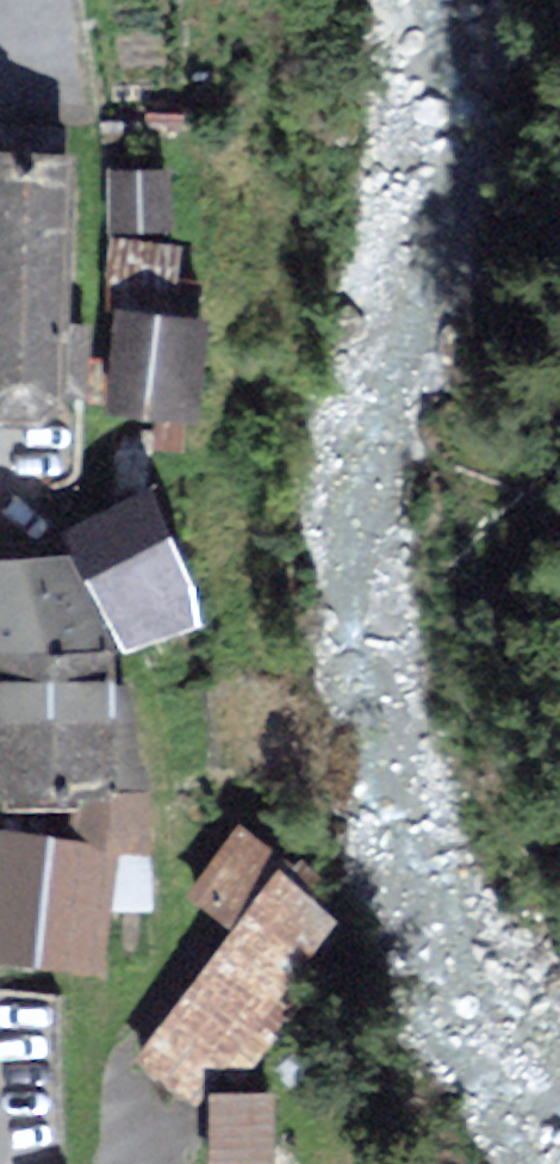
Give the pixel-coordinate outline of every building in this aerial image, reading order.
[(7,413),(19,416),(30,415),(41,412),(50,405),(58,397),(62,386),(63,382),(86,383),(87,325),(69,324),(73,154),(0,152),(0,409),(7,413)] [(162,167),(116,169),(118,222),(165,220),(162,167)] [(177,247),(123,239),(116,281),(170,289),(177,247)] [(201,310),(126,304),(119,394),(193,400),(201,310)] [(200,603),(146,493),(81,525),(135,635),(200,603)] [(88,556),(4,554),(2,668),(111,671),(112,638),(86,638),(88,556)] [(2,668),(1,710),(110,712),(111,671),(2,668)] [(0,746),(0,792),(80,793),(140,794),(142,713),(110,712),(1,710),(0,746)] [(140,794),(80,793),(79,835),(0,834),(0,947),(106,949),(108,831),(139,831),(140,794)] [(357,914),(245,826),(197,886),(248,926),(152,1048),(213,1097),(357,914)] [(221,1100),(220,1163),(270,1163),(271,1101),(221,1100)]
